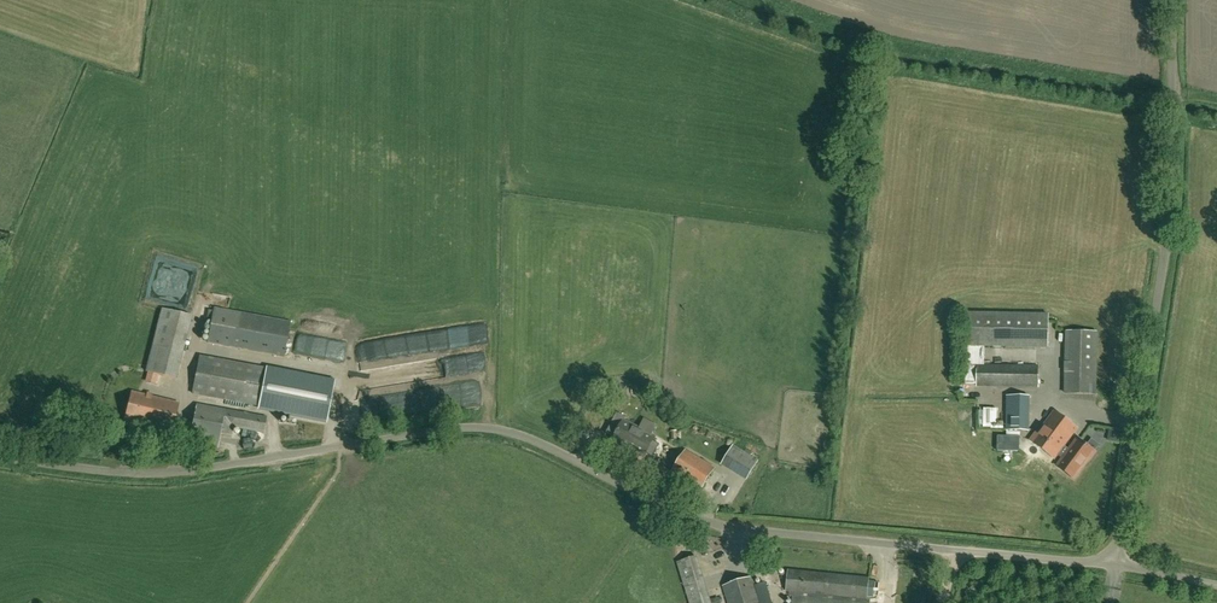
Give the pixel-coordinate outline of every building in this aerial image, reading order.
[(177,276),(195,279),(197,269),(168,264),(167,270),(178,272),(177,276)] [(283,356),(290,322),(214,307),(207,342),(283,356)] [(174,378),(190,315),(162,308),(146,371),(174,378)] [(1048,315),(968,313),(967,346),(1048,347),(1048,315)] [(1066,331),(1065,393),(1095,394),(1097,332),(1066,331)] [(1058,346),(1057,335),(1049,336),(1051,347),(1058,346)] [(319,362),(318,351),(298,352),(299,363),(319,362)] [(266,365),(265,368),(199,355),(192,394),(205,397),(205,395),(258,405),(257,408),(326,422),(335,378),(266,365)] [(1039,387),(1039,366),(976,365),(976,386),(1039,387)] [(140,424),(147,395),(132,391),(129,402),(127,402),(125,403),(124,407),(125,409),(127,409),(125,421),(140,424)] [(147,395),(140,424),(172,432),(179,403),(147,395)] [(1029,396),(1007,396),(1006,430),(1028,430),(1029,396)] [(218,449),(221,433),(231,435),(232,426),(263,432),(266,416),(196,403),(188,444),(218,449)] [(1040,435),(1033,443),(1054,459),(1058,454),(1064,445),(1077,428),(1054,412),(1038,433),(1040,435)] [(617,413),(606,433),(615,437),(613,440),(645,456),(646,454),(652,457),(659,444),(653,441),(655,437),(652,436),(657,426),(644,418),(638,428),(624,420),(625,418),(617,413)] [(1063,458),(1058,466),(1074,478),(1086,462),(1089,458),(1091,460),(1096,452),(1078,439),(1070,450),(1064,445),(1058,454),(1063,458)] [(758,461),(733,446),(725,459),(750,474),(758,461)] [(702,490),(715,468),(686,450),(672,472),(702,490)] [(677,562),(689,602),(711,602),(697,556),(677,562)] [(786,591),(790,592),(789,596),(792,597),(792,602),(870,602),(870,600),(867,600),(867,599),(867,597),(873,598),(875,581),(869,581),(869,578),(788,570),(786,591)] [(752,577),(723,586),(729,602),(760,602),(752,577)]
